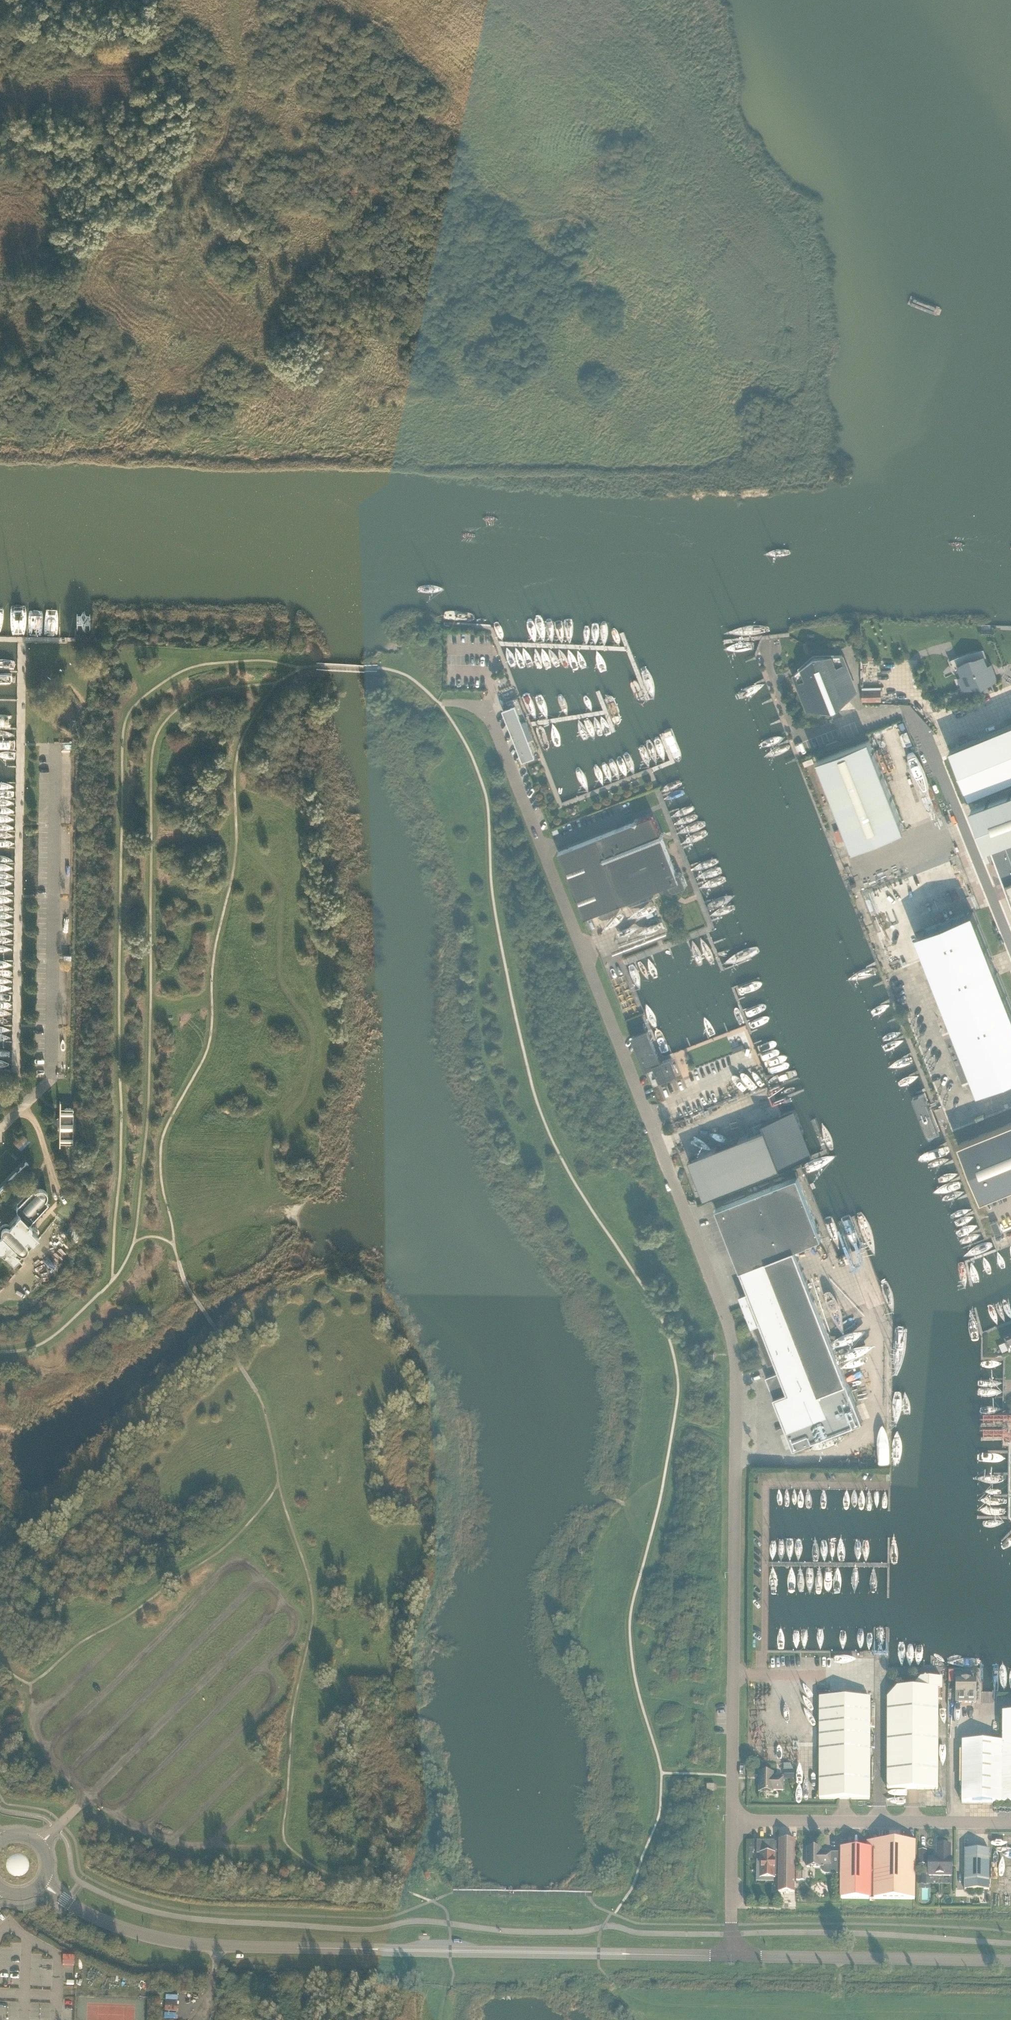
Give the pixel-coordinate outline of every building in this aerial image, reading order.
[(836,709),(856,692),(842,656),(815,656),(795,674),(809,710),(836,709)] [(988,657),(965,666),(973,686),(966,689),(966,690),(984,682),(986,685),(1001,679),(1000,678),(1000,679),(995,666),(992,668),(988,657)] [(536,755),(516,704),(503,709),(523,760),(536,755)] [(968,796),(1010,779),(1010,724),(949,749),(968,796)] [(853,847),(878,837),(904,827),(869,740),(818,760),(853,847)] [(975,803),(990,843),(993,842),(998,856),(995,858),(996,859),(996,860),(997,861),(997,862),(998,864),(998,865),(998,866),(999,868),(1002,867),(1007,879),(1006,880),(1010,892),(1010,790),(975,803)] [(678,872),(677,873),(653,814),(559,851),(585,917),(670,884),(671,889),(675,890),(687,886),(682,874),(678,872)] [(916,934),(978,1092),(1010,1079),(1010,1008),(973,911),(916,934)] [(655,1065),(661,1079),(677,1073),(671,1058),(660,1062),(648,1030),(633,1036),(646,1069),(655,1065)] [(747,1080),(756,1076),(752,1067),(743,1071),(747,1080)] [(922,1088),(911,1093),(926,1130),(937,1125),(922,1088)] [(59,1145),(64,1143),(72,1143),(73,1109),(64,1108),(60,1103),(60,1115),(51,1120),(59,1134),(59,1145)] [(765,1128),(689,1158),(704,1197),(781,1168),(812,1156),(794,1110),(763,1122),(765,1128)] [(982,1199),(1010,1188),(1010,1122),(959,1143),(982,1199)] [(22,1263),(17,1259),(39,1235),(30,1228),(32,1225),(30,1223),(33,1220),(34,1220),(48,1204),(45,1201),(46,1200),(47,1198),(47,1197),(47,1195),(47,1193),(46,1191),(45,1190),(44,1190),(43,1189),(41,1189),(40,1189),(39,1189),(38,1189),(37,1190),(36,1190),(35,1191),(33,1190),(32,1191),(15,1175),(2,1188),(0,1190),(0,1200),(0,1287),(22,1263)] [(808,1244),(821,1238),(798,1177),(716,1209),(740,1271),(795,1249),(808,1244)] [(780,1372),(766,1377),(794,1448),(862,1422),(795,1249),(740,1271),(780,1372)] [(888,1789),(938,1789),(938,1699),(942,1699),(942,1679),(921,1678),(916,1683),(916,1689),(898,1689),(888,1699),(888,1789)] [(956,1682),(956,1694),(968,1694),(968,1703),(975,1703),(976,1682),(970,1682),(970,1680),(962,1680),(962,1682),(956,1682)] [(870,1799),(870,1699),(840,1699),(840,1697),(838,1694),(832,1694),(829,1696),(829,1698),(820,1698),(819,1799),(870,1799)] [(1010,1803),(1010,1713),(1002,1713),(1001,1743),(962,1743),(962,1802),(1010,1803)] [(794,1779),(794,1770),(783,1770),(783,1779),(794,1779)] [(759,1792),(773,1792),(773,1790),(783,1791),(783,1778),(773,1778),(774,1773),(759,1773),(759,1792)] [(775,1843),(775,1841),(757,1840),(757,1854),(763,1854),(762,1860),(761,1860),(760,1878),(774,1878),(774,1876),(779,1876),(779,1843),(775,1843)] [(779,1843),(779,1876),(779,1893),(795,1893),(795,1841),(779,1841),(779,1843)] [(819,1867),(820,1870),(822,1872),(824,1874),(827,1874),(830,1874),(841,1874),(841,1898),(914,1899),(915,1842),(867,1841),(867,1848),(841,1848),(841,1853),(821,1853),(821,1848),(807,1848),(807,1867),(819,1867)] [(951,1875),(951,1858),(950,1858),(950,1845),(937,1845),(937,1858),(929,1858),(929,1875),(951,1875)] [(919,1850),(918,1865),(926,1865),(927,1851),(919,1850)] [(965,1850),(965,1890),(989,1890),(989,1850),(965,1850)]
